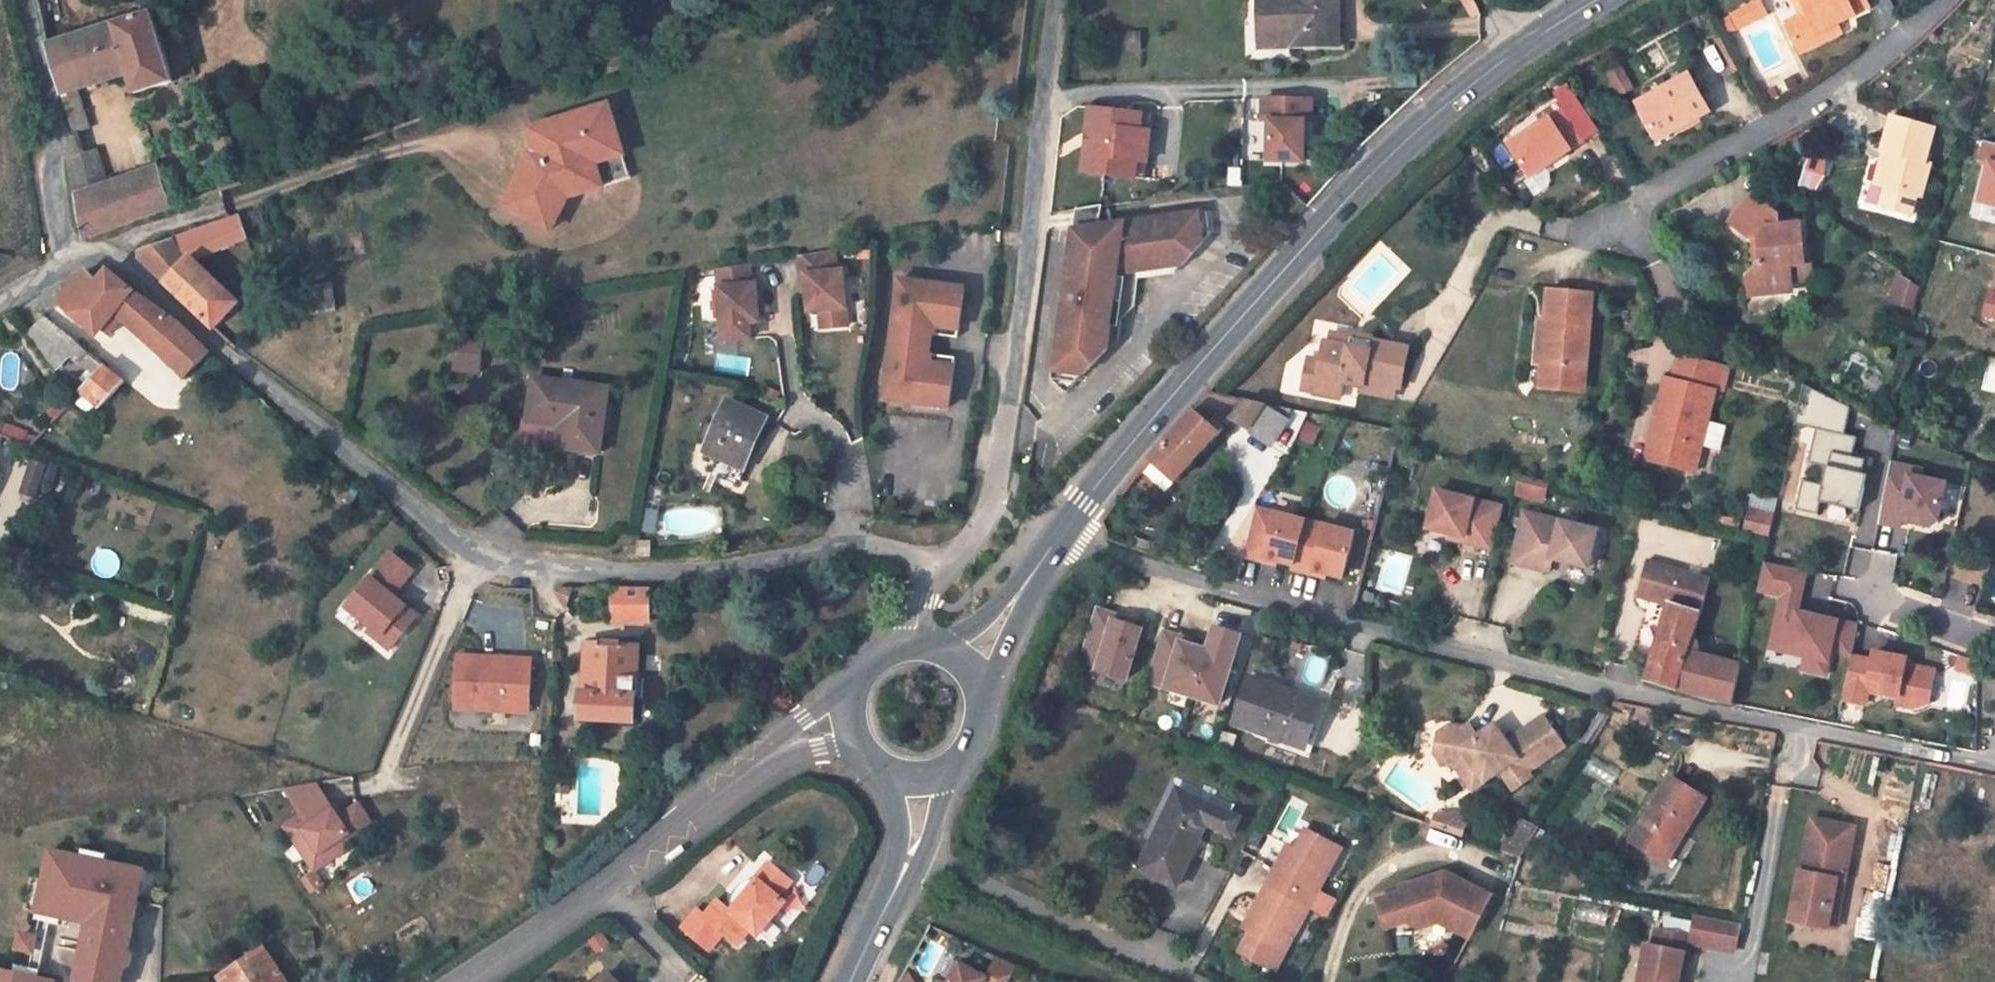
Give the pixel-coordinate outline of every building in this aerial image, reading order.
[(1259,41),(1287,40),(1287,49),(1337,49),(1337,32),(1340,32),(1339,0),(1259,0),(1259,4),(1259,41)] [(1473,14),(1482,10),(1476,0),(1465,0),(1473,14)] [(1787,24),(1801,53),(1823,42),(1819,33),(1837,24),(1855,15),(1855,14),(1869,7),(1865,0),(1802,0),(1809,13),(1802,16),(1787,24)] [(1802,16),(1809,13),(1802,0),(1794,0),(1802,16)] [(1732,15),(1739,28),(1766,15),(1759,1),(1732,15)] [(47,46),(62,96),(79,90),(131,73),(138,94),(172,83),(151,14),(47,46)] [(1721,20),(1728,33),(1735,30),(1728,17),(1721,20)] [(1842,33),(1837,24),(1819,33),(1823,42),(1842,33)] [(1730,51),(1722,36),(1714,39),(1726,59),(1732,56),(1730,51)] [(1259,41),(1259,50),(1287,49),(1287,40),(1259,41)] [(1634,86),(1623,66),(1609,73),(1620,94),(1634,86)] [(1709,110),(1689,75),(1667,86),(1662,77),(1647,84),(1651,89),(1644,92),(1646,97),(1637,102),(1657,139),(1709,110)] [(91,130),(79,90),(62,96),(75,135),(91,130)] [(1971,99),(1960,95),(1955,113),(1966,116),(1971,99)] [(1270,123),(1269,162),(1304,162),(1304,123),(1313,124),(1313,101),(1262,101),(1262,123),(1270,123)] [(603,189),(594,158),(622,150),(609,107),(539,130),(544,149),(538,151),(539,153),(507,210),(543,230),(557,203),(568,200),(603,189)] [(1082,172),(1134,178),(1136,161),(1132,160),(1135,130),(1139,131),(1141,113),(1089,108),(1086,134),(1093,135),(1091,147),(1085,146),(1082,172)] [(1530,177),(1583,142),(1561,110),(1508,145),(1530,177)] [(1134,178),(1144,179),(1151,114),(1141,113),(1139,131),(1135,130),(1132,160),(1136,161),(1134,178)] [(1893,119),(1883,152),(1891,154),(1882,185),(1923,196),(1932,165),(1927,164),(1936,131),(1893,119)] [(544,149),(539,130),(533,132),(538,151),(544,149)] [(1979,160),(1991,163),(1980,202),(1994,206),(1994,145),(1985,142),(1979,160)] [(631,181),(622,150),(594,158),(603,189),(631,181)] [(85,239),(173,210),(160,168),(107,185),(97,151),(70,159),(69,160),(85,239)] [(1874,183),(1882,185),(1891,154),(1883,152),(1874,183)] [(1731,221),(1751,239),(1759,238),(1762,262),(1755,268),(1754,269),(1748,277),(1750,297),(1785,293),(1793,284),(1791,266),(1805,265),(1806,264),(1802,224),(1780,225),(1779,216),(1753,194),(1731,221)] [(557,203),(543,230),(550,233),(568,200),(557,203)] [(1074,231),(1064,303),(1115,296),(1118,274),(1128,273),(1182,266),(1202,244),(1198,215),(1109,227),(1107,205),(1077,210),(1074,231)] [(240,219),(244,232),(264,224),(260,212),(240,219)] [(244,232),(240,219),(205,230),(178,240),(191,262),(194,261),(246,240),(244,232)] [(1752,240),(1755,268),(1762,262),(1759,238),(1751,239),(1752,240)] [(140,261),(214,329),(239,304),(194,261),(191,262),(178,240),(141,252),(140,261)] [(820,309),(822,327),(848,325),(844,270),(837,270),(836,248),(800,254),(802,273),(806,273),(809,310),(820,309)] [(717,268),(723,339),(750,337),(749,321),(759,320),(758,315),(757,303),(756,283),(751,283),(749,262),(717,268)] [(1806,283),(1805,265),(1791,266),(1793,284),(1806,283)] [(87,272),(59,302),(75,317),(80,311),(103,333),(104,331),(117,317),(124,324),(187,379),(212,353),(177,323),(138,294),(110,270),(99,282),(87,272)] [(1118,274),(1115,296),(1118,296),(1124,290),(1140,289),(1128,273),(1118,274)] [(899,277),(886,400),(951,407),(956,355),(930,352),(933,331),(959,334),(964,284),(899,277)] [(1888,302),(1914,309),(1921,284),(1896,277),(1888,302)] [(285,319),(335,311),(331,286),(281,294),(285,319)] [(1542,364),(1587,368),(1594,295),(1548,291),(1544,321),(1542,364)] [(1129,324),(1142,310),(1140,293),(1118,296),(1115,296),(1064,303),(1058,350),(1085,349),(1087,359),(1099,359),(1107,351),(1108,343),(1119,344),(1121,326),(1129,324)] [(44,317),(30,332),(28,334),(56,373),(72,358),(77,363),(78,362),(87,352),(44,317)] [(112,338),(124,324),(117,317),(104,331),(112,338)] [(1542,364),(1544,321),(1538,321),(1536,363),(1540,363),(1542,364)] [(1334,332),(1331,343),(1374,352),(1377,342),(1334,332)] [(454,361),(478,365),(481,345),(457,341),(454,361)] [(1322,360),(1315,393),(1340,398),(1343,382),(1364,386),(1365,380),(1396,387),(1401,388),(1410,349),(1377,342),(1374,352),(1331,343),(1326,342),(1322,360)] [(1085,349),(1058,350),(1055,372),(1083,376),(1099,359),(1087,359),(1085,349)] [(87,352),(78,362),(83,366),(93,357),(87,352)] [(1672,380),(1666,378),(1646,459),(1696,471),(1722,366),(1678,356),(1672,380)] [(84,395),(100,409),(124,382),(93,357),(83,366),(95,378),(81,393),(84,395)] [(1302,390),(1315,393),(1322,360),(1310,357),(1302,390)] [(575,429),(572,450),(600,454),(610,390),(534,378),(528,422),(558,426),(575,429)] [(1392,404),(1396,387),(1365,380),(1364,386),(1361,398),(1392,404)] [(1851,409),(1804,385),(1795,423),(1817,428),(1810,461),(1828,465),(1824,483),(1804,479),(1797,508),(1819,513),(1821,501),(1860,510),(1868,474),(1863,473),(1867,459),(1853,456),(1858,436),(1846,433),(1851,409)] [(1265,405),(1210,394),(1150,460),(1176,482),(1231,420),(1272,445),(1289,421),(1265,405)] [(93,417),(100,409),(84,395),(76,403),(93,417)] [(707,450),(724,457),(745,467),(766,420),(728,401),(716,429),(707,426),(700,442),(709,446),(707,450)] [(1265,405),(1289,421),(1296,411),(1265,405)] [(6,439),(31,448),(47,430),(43,426),(34,418),(18,435),(14,431),(6,439)] [(43,426),(47,430),(51,426),(47,421),(43,426)] [(575,429),(558,426),(556,448),(572,450),(575,429)] [(739,481),(742,472),(745,467),(724,457),(721,462),(718,471),(739,481)] [(48,466),(30,460),(19,495),(36,501),(48,466)] [(1921,472),(1891,465),(1879,524),(1899,529),(1902,514),(1912,516),(1911,523),(1931,528),(1937,525),(1945,485),(1920,480),(1921,472)] [(1544,503),(1549,483),(1520,476),(1516,496),(1544,503)] [(347,512),(355,503),(343,491),(335,500),(347,512)] [(1437,493),(1428,529),(1450,535),(1464,538),(1462,543),(1491,550),(1501,508),(1437,493)] [(1750,496),(1746,533),(1772,536),(1776,499),(1750,496)] [(1305,523),(1255,509),(1243,558),(1263,563),(1264,559),(1276,563),(1293,567),(1305,523)] [(1525,514),(1512,564),(1549,573),(1552,560),(1588,569),(1597,532),(1525,514)] [(1356,537),(1305,523),(1293,567),(1292,571),(1313,577),(1314,573),(1327,577),(1344,581),(1356,537)] [(1450,535),(1449,540),(1462,543),(1464,538),(1450,535)] [(650,544),(638,543),(636,556),(650,556),(650,544)] [(392,555),(349,608),(374,628),(384,636),(380,640),(392,650),(419,617),(394,597),(414,573),(392,555)] [(1807,569),(1764,561),(1757,591),(1782,596),(1774,636),(1791,640),(1788,653),(1807,657),(1804,670),(1827,674),(1833,649),(1841,651),(1847,622),(1798,610),(1807,569)] [(1669,604),(1646,680),(1733,704),(1741,664),(1698,653),(1696,642),(1691,640),(1709,580),(1647,562),(1637,595),(1669,604)] [(558,588),(557,589),(556,598),(567,609),(573,589),(558,588)] [(649,589),(613,589),(612,623),(649,623),(649,614),(649,596),(649,589)] [(668,597),(649,596),(649,614),(667,614),(668,597)] [(1115,615),(1095,609),(1079,660),(1099,666),(1097,671),(1126,680),(1141,629),(1133,626),(1113,620),(1115,615)] [(1134,621),(1115,615),(1113,620),(1133,626),(1134,621)] [(1858,624),(1847,622),(1841,651),(1852,653),(1858,624)] [(1162,632),(1146,683),(1219,705),(1241,635),(1215,627),(1207,651),(1189,645),(1181,643),(1182,638),(1162,632)] [(370,632),(380,640),(384,636),(374,628),(370,632)] [(583,721),(634,723),(638,647),(586,646),(583,721)] [(1872,662),(1851,658),(1842,702),(1865,706),(1868,692),(1898,698),(1897,706),(1917,710),(1928,706),(1934,672),(1905,666),(1906,660),(1874,653),(1872,662)] [(532,659),(458,655),(455,709),(529,713),(532,659)] [(1305,749),(1322,703),(1251,678),(1235,724),(1305,749)] [(1305,749),(1312,751),(1328,706),(1322,703),(1305,749)] [(1465,730),(1449,725),(1439,732),(1433,753),(1439,763),(1456,767),(1462,776),(1474,768),(1485,785),(1500,774),(1513,794),(1532,781),(1528,775),(1567,749),(1547,718),(1508,745),(1508,744),(1503,748),(1501,746),(1484,740),(1482,742),(1479,738),(1471,726),(1465,730)] [(1497,726),(1479,738),(1482,742),(1484,740),(1501,746),(1503,748),(1508,744),(1497,726)] [(1473,793),(1485,785),(1474,768),(1462,776),(1473,793)] [(1678,832),(1685,835),(1707,799),(1671,777),(1632,841),(1661,858),(1678,832)] [(556,794),(568,794),(569,780),(556,780),(556,794)] [(317,785),(289,790),(306,817),(288,829),(317,872),(377,831),(360,807),(340,820),(317,785)] [(1241,819),(1178,789),(1139,871),(1178,888),(1208,826),(1233,837),(1241,819)] [(1801,866),(1792,916),(1829,923),(1830,921),(1838,874),(1846,875),(1856,821),(1812,813),(1802,866),(1801,866)] [(1439,817),(1435,828),(1464,838),(1471,819),(1459,815),(1455,817),(1454,821),(1439,817)] [(1521,858),(1521,860),(1539,830),(1519,819),(1500,850),(1521,858)] [(1341,850),(1306,831),(1295,852),(1290,861),(1282,857),(1248,922),(1256,926),(1251,935),(1240,956),(1276,974),(1308,912),(1318,894),(1341,850)] [(1661,858),(1668,862),(1685,835),(1678,832),(1661,858)] [(1295,852),(1287,848),(1282,857),(1290,861),(1295,852)] [(51,851),(38,913),(89,924),(76,981),(78,981),(121,981),(123,970),(129,967),(132,956),(128,949),(144,871),(51,851)] [(754,875),(756,877),(759,881),(773,863),(768,859),(754,875)] [(695,910),(681,927),(708,951),(723,933),(735,944),(749,927),(757,934),(785,901),(778,895),(791,879),(773,863),(759,881),(756,877),(755,878),(730,909),(729,911),(715,900),(702,915),(695,910)] [(1409,922),(1422,929),(1439,924),(1469,939),(1490,897),(1445,874),(1415,884),(1418,894),(1407,897),(1405,893),(1378,901),(1386,929),(1409,922)] [(1838,874),(1830,921),(1837,922),(1846,875),(1838,874)] [(730,900),(730,909),(755,878),(751,877),(747,878),(738,884),(732,892),(730,900)] [(1418,894),(1415,884),(1404,888),(1405,893),(1407,897),(1418,894)] [(1318,894),(1308,912),(1326,921),(1335,903),(1318,894)] [(1739,924),(1695,916),(1691,935),(1690,941),(1733,949),(1739,924)] [(1248,922),(1244,931),(1251,935),(1256,926),(1248,922)] [(1656,928),(1653,944),(1646,943),(1638,981),(1677,981),(1684,952),(1688,952),(1690,941),(1691,935),(1656,928)] [(303,933),(305,954),(317,953),(316,932),(303,933)] [(27,936),(24,951),(39,954),(42,939),(27,936)] [(250,953),(253,956),(221,978),(224,981),(288,981),(265,948),(258,953),(255,949),(250,953)] [(949,981),(1008,981),(1017,967),(998,958),(987,978),(960,963),(949,981)] [(0,972),(0,981),(48,981),(0,972)]
